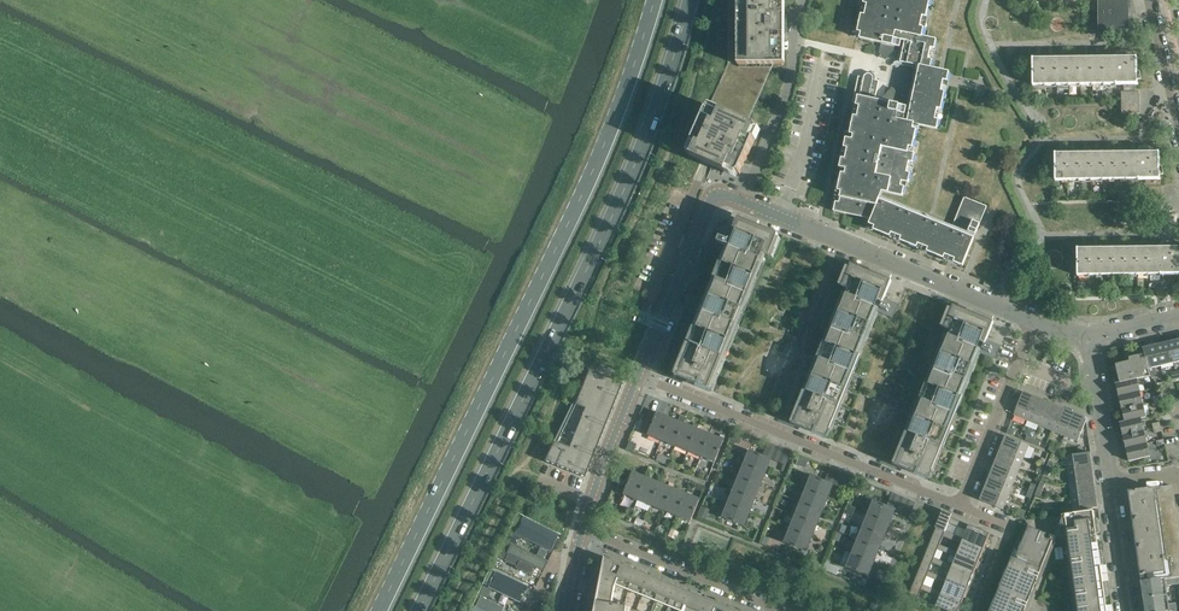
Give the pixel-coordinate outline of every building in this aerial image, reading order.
[(687,154),(691,156),(726,172),(738,177),(739,174),(760,128),(757,127),(749,123),(785,44),(785,0),(728,0),(728,64),(707,109),(692,142),(693,143),(687,154)] [(864,3),(867,4),(865,15),(861,14),(858,32),(861,33),(860,38),(882,43),(880,52),(881,52),(882,54),(883,56),(884,58),(895,46),(900,47),(897,61),(895,62),(894,63),(894,65),(895,67),(897,68),(898,67),(900,65),(916,69),(907,107),(895,104),(897,96),(896,96),(896,93),(895,91),(893,89),(882,102),(875,100),(879,81),(875,80),(875,77),(874,75),(872,73),(870,72),(867,72),(865,73),(863,75),(862,77),(858,76),(853,102),(857,103),(855,112),(859,113),(858,117),(854,116),(850,134),(854,135),(853,140),(846,138),(844,148),(848,149),(845,159),(842,159),(840,168),(846,170),(845,174),(842,173),(838,191),(841,192),(839,202),(836,202),(834,211),(871,219),(868,227),(890,236),(891,233),(902,237),(900,240),(917,247),(918,243),(928,248),(927,251),(943,258),(945,254),(955,259),(954,262),(963,266),(974,238),(975,234),(987,206),(964,197),(953,226),(932,217),(881,196),(882,192),(903,196),(905,187),(901,186),(902,181),(908,182),(910,173),(906,172),(909,162),(912,162),(914,153),(908,152),(909,147),(913,148),(916,130),(913,129),(914,124),(937,129),(938,120),(935,119),(937,108),(941,109),(948,79),(949,72),(930,68),(932,59),(928,58),(930,47),(934,48),(936,39),(922,36),(924,28),(920,27),(922,16),(926,17),(930,0),(864,0),(864,3)] [(1099,29),(1127,29),(1127,0),(1099,0),(1099,29)] [(1117,57),(1033,58),(1032,58),(1033,85),(1034,85),(1124,84),(1124,91),(1136,91),(1138,91),(1139,91),(1138,90),(1134,90),(1134,84),(1137,84),(1137,83),(1137,57),(1135,57),(1135,58),(1127,58),(1127,54),(1117,54),(1117,57)] [(1139,153),(1056,153),(1055,153),(1055,180),(1056,180),(1138,179),(1138,180),(1145,179),(1145,186),(1156,186),(1156,179),(1160,179),(1160,178),(1159,178),(1159,152),(1158,152),(1158,153),(1149,153),(1149,149),(1139,149),(1139,153)] [(709,389),(713,391),(739,326),(738,326),(764,262),(767,256),(770,257),(779,235),(738,219),(731,238),(715,232),(710,244),(726,251),(701,311),(678,368),(675,376),(709,390),(709,389)] [(1077,248),(1078,275),(1078,276),(1078,275),(1090,275),(1160,274),(1160,275),(1178,274),(1178,248),(1172,248),(1172,244),(1162,244),(1162,248),(1077,248)] [(854,266),(851,264),(842,287),(845,288),(817,358),(816,357),(790,422),(794,424),(827,438),(830,430),(831,430),(854,373),(854,372),(878,312),(892,317),(897,305),(883,300),(891,281),(854,266)] [(896,466),(930,479),(933,472),(957,414),(956,414),(980,354),(994,359),(999,347),(986,342),(994,322),(953,306),(944,328),(947,329),(919,399),(918,399),(892,464),(896,465),(896,466)] [(1169,341),(1174,363),(1178,361),(1178,339),(1169,341)] [(1169,341),(1156,344),(1161,366),(1174,363),(1169,341)] [(1143,347),(1145,354),(1150,376),(1156,374),(1155,367),(1161,366),(1156,344),(1143,347)] [(1130,361),(1116,365),(1120,383),(1137,379),(1144,377),(1150,376),(1145,354),(1129,358),(1130,361)] [(600,364),(593,361),(592,360),(591,361),(590,365),(598,369),(600,364)] [(621,384),(588,370),(544,461),(584,477),(621,384)] [(1117,390),(1119,397),(1140,392),(1139,385),(1146,384),(1144,377),(1137,379),(1120,383),(1122,389),(1117,390)] [(1023,391),(1013,415),(1026,420),(1036,396),(1023,391)] [(1140,392),(1119,397),(1122,409),(1143,404),(1140,392)] [(1049,402),(1036,396),(1026,420),(1039,425),(1049,402)] [(1049,402),(1039,425),(1051,430),(1060,406),(1049,402)] [(1143,404),(1122,409),(1125,421),(1141,418),(1146,417),(1143,404)] [(1060,406),(1051,430),(1062,434),(1072,411),(1060,406)] [(643,425),(641,431),(662,440),(671,418),(650,410),(644,423),(643,425)] [(1086,417),(1072,411),(1062,434),(1078,441),(1086,421),(1085,418),(1086,417)] [(671,418),(662,440),(675,445),(684,424),(671,418)] [(1120,423),(1123,436),(1144,431),(1141,418),(1125,421),(1120,423)] [(639,421),(635,429),(641,431),(643,425),(644,423),(639,421)] [(697,429),(684,424),(675,445),(688,451),(697,429)] [(710,434),(697,429),(688,451),(702,456),(710,434)] [(1144,431),(1123,436),(1126,449),(1147,444),(1144,431)] [(724,440),(710,434),(702,456),(715,461),(724,440)] [(733,434),(731,441),(739,445),(742,438),(733,434)] [(1005,436),(1000,449),(1023,458),(1029,445),(1005,436)] [(637,445),(628,441),(625,448),(634,452),(637,445)] [(768,444),(763,456),(770,459),(775,447),(768,444)] [(1147,444),(1126,449),(1129,461),(1150,456),(1147,444)] [(770,459),(771,459),(778,462),(783,450),(775,447),(770,459)] [(1000,449),(995,461),(1018,470),(1023,458),(1000,449)] [(783,450),(778,462),(785,464),(790,452),(783,450)] [(750,451),(745,464),(766,473),(771,459),(770,459),(763,456),(750,451)] [(1090,452),(1066,455),(1067,469),(1092,465),(1090,452)] [(796,464),(806,468),(809,461),(799,457),(796,464)] [(995,461),(990,473),(1014,482),(1018,470),(995,461)] [(745,464),(739,477),(761,486),(766,473),(745,464)] [(1092,465),(1067,469),(1069,483),(1094,480),(1092,465)] [(830,469),(825,481),(833,484),(837,472),(830,469)] [(647,478),(633,472),(624,494),(638,499),(647,478)] [(837,472),(833,484),(840,486),(845,474),(837,472)] [(990,473),(985,487),(1008,496),(1014,482),(990,473)] [(833,484),(825,481),(808,474),(802,487),(806,489),(828,497),(833,484)] [(845,474),(840,486),(847,489),(852,477),(845,474)] [(739,477),(734,490),(755,499),(761,486),(739,477)] [(647,478),(638,499),(651,505),(660,483),(647,478)] [(1094,480),(1069,483),(1071,497),(1096,494),(1094,480)] [(660,483),(651,505),(664,510),(673,489),(660,483)] [(1140,575),(1141,581),(1155,579),(1161,578),(1178,576),(1178,520),(1171,485),(1129,491),(1140,575)] [(862,488),(856,486),(854,493),(859,495),(862,488)] [(985,487),(979,500),(1003,510),(1008,496),(985,487)] [(673,489),(664,510),(677,515),(686,494),(673,489)] [(806,489),(800,502),(822,511),(828,497),(806,489)] [(734,490),(728,503),(750,512),(755,499),(734,490)] [(686,494),(677,515),(691,520),(699,499),(686,494)] [(893,494),(888,506),(895,509),(900,497),(893,494)] [(1096,494),(1071,497),(1073,511),(1098,507),(1096,494)] [(900,497),(895,509),(896,509),(903,512),(907,500),(900,497)] [(890,523),(896,509),(895,509),(888,506),(869,498),(863,512),(868,514),(890,523)] [(907,500),(903,512),(910,515),(915,503),(907,500)] [(745,526),(750,512),(728,503),(723,502),(718,515),(723,517),(745,526)] [(800,502),(795,515),(817,524),(822,511),(800,502)] [(847,505),(844,512),(852,514),(855,508),(847,505)] [(703,507),(701,513),(707,516),(710,510),(703,507)] [(952,514),(943,510),(935,528),(936,528),(945,531),(948,522),(966,530),(963,539),(984,547),(990,533),(950,517),(952,514)] [(1098,510),(1025,520),(988,610),(1066,610),(1038,600),(1054,561),(1063,560),(1070,610),(1112,610),(1098,510)] [(868,514),(863,527),(885,536),(890,523),(868,514)] [(640,515),(637,525),(642,527),(645,518),(640,515)] [(795,515),(790,529),(812,537),(817,524),(795,515)] [(520,524),(517,531),(544,545),(547,537),(520,524)] [(863,527),(858,540),(879,549),(885,536),(863,527)] [(984,547),(963,539),(945,531),(936,528),(931,541),(939,545),(943,535),(961,543),(957,552),(979,561),(984,547)] [(812,537),(790,529),(784,542),(806,551),(812,537)] [(675,539),(678,533),(671,530),(669,537),(675,539)] [(520,536),(510,531),(505,541),(515,546),(520,536)] [(836,532),(833,540),(838,542),(842,534),(836,532)] [(764,536),(761,544),(767,546),(770,538),(764,536)] [(858,540),(852,553),(874,562),(879,549),(858,540)] [(504,561),(512,545),(505,541),(497,558),(504,561)] [(952,566),(973,574),(979,561),(957,552),(939,545),(931,541),(925,555),(934,558),(938,549),(956,556),(952,566)] [(512,545),(504,561),(517,567),(517,568),(528,574),(532,565),(540,570),(545,561),(512,545)] [(874,562),(852,553),(847,567),(868,576),(874,562)] [(973,574),(952,566),(934,558),(925,555),(920,568),(929,572),(932,562),(950,569),(947,579),(968,588),(973,574)] [(601,579),(615,585),(624,564),(612,559),(611,560),(605,557),(601,579)] [(837,575),(840,567),(825,561),(822,568),(837,575)] [(624,564),(615,585),(629,590),(637,570),(624,564)] [(923,585),(927,576),(945,583),(941,592),(962,601),(968,588),(947,579),(929,572),(920,568),(914,582),(923,585)] [(637,570),(629,590),(642,596),(650,575),(637,570)] [(650,575),(642,596),(655,601),(664,580),(650,575)] [(1141,581),(1145,610),(1178,610),(1178,576),(1161,578),(1155,579),(1141,581)] [(494,580),(490,588),(522,603),(526,596),(519,592),(523,584),(511,579),(509,583),(508,582),(506,586),(494,580)] [(597,602),(612,604),(615,585),(601,579),(597,602)] [(655,601),(669,607),(677,586),(664,580),(655,601)] [(914,582),(909,595),(918,599),(921,590),(939,597),(936,606),(947,610),(958,610),(962,601),(941,592),(923,585),(914,582)] [(669,607),(680,610),(684,610),(686,606),(691,592),(677,586),(669,607)] [(699,610),(714,610),(718,602),(698,594),(691,592),(686,606),(692,608),(699,610)] [(474,610),(498,610),(500,606),(481,597),(474,610)] [(612,604),(597,602),(595,610),(630,610),(631,610),(627,609),(627,607),(612,604)] [(714,610),(739,610),(718,602),(714,610)]
